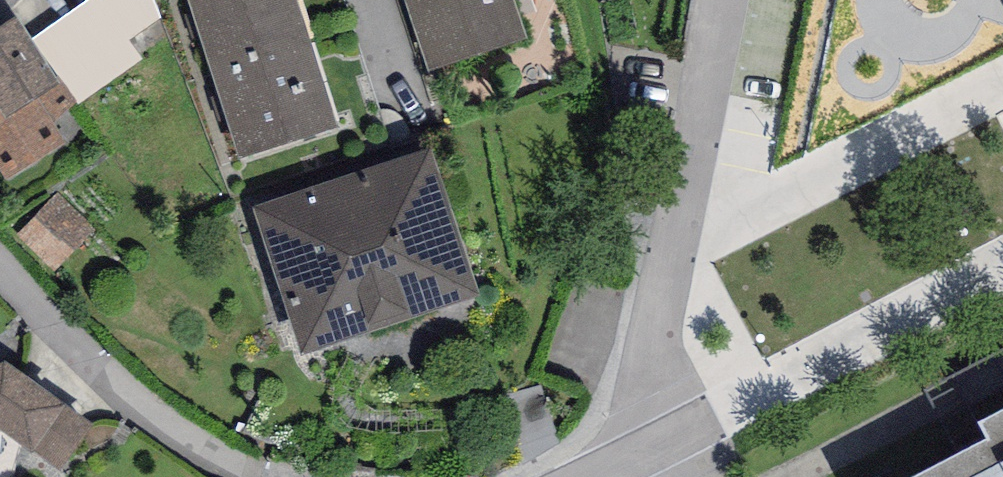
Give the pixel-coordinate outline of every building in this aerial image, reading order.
[(212,75),(311,43),(297,0),(187,0),(212,75)] [(512,0),(403,0),(428,75),(526,44),(512,0)] [(1002,22),(1002,0),(992,0),(1002,22)] [(17,181),(93,133),(28,33),(0,51),(0,154),(17,181)] [(340,131),(311,43),(212,75),(240,163),(340,131)] [(252,212),(302,359),(481,299),(431,151),(252,212)] [(66,194),(30,234),(67,267),(102,226),(66,194)] [(64,475),(96,428),(10,368),(0,372),(0,435),(64,475)] [(979,431),(988,449),(934,476),(1002,476),(1002,418),(979,431)]
